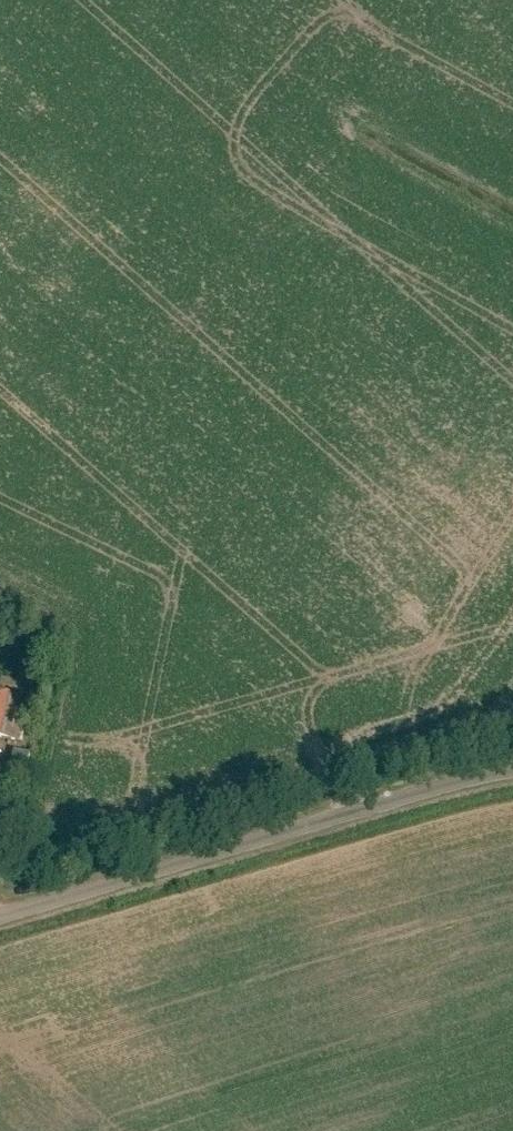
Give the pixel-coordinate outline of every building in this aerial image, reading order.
[(22,743),(25,733),(23,733),(30,700),(0,693),(0,739),(22,743)]
